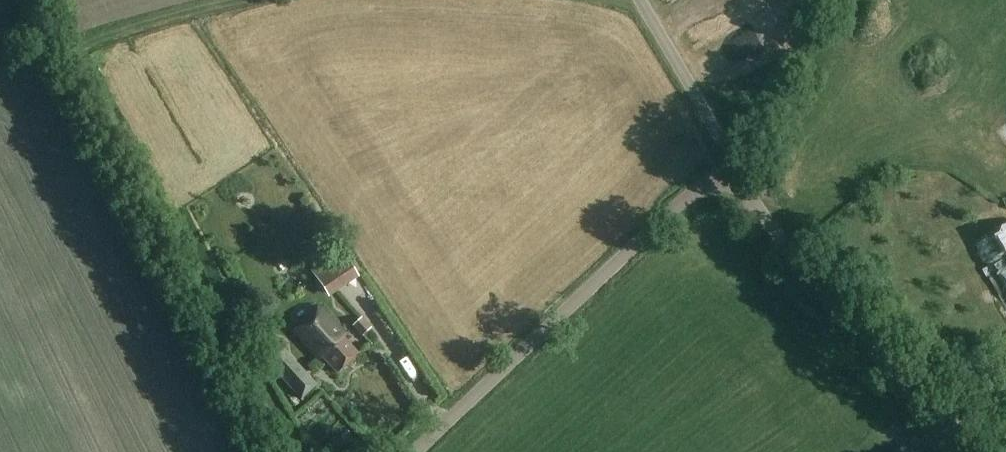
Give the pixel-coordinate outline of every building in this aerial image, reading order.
[(974,244),(988,267),(985,269),(1005,308),(1005,223),(974,244)] [(342,249),(310,270),(329,298),(360,277),(342,249)] [(337,374),(358,354),(342,337),(345,335),(320,307),(293,331),(319,359),(322,357),(337,374)] [(302,400),(318,385),(278,341),(260,356),(302,400)]
